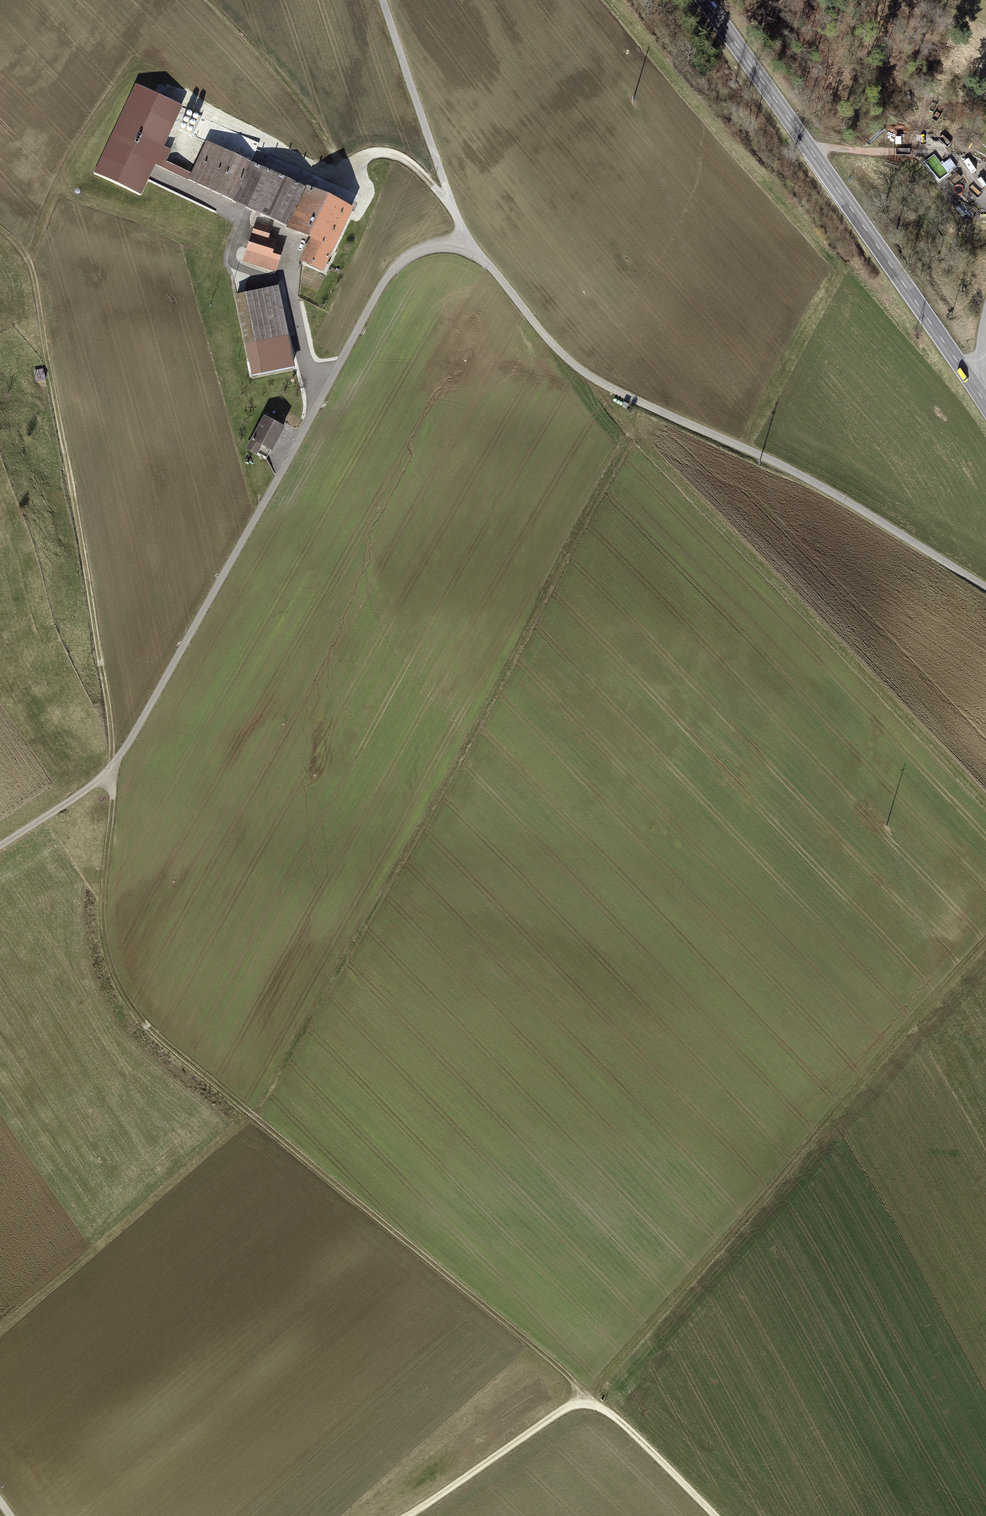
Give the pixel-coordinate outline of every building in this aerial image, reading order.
[(97,170),(138,190),(179,104),(137,84),(97,170)] [(354,205),(205,138),(186,180),(312,237),(301,260),(324,270),(354,205)] [(273,230),(256,224),(243,260),(277,272),(285,250),(277,247),(279,241),(270,238),(273,230)] [(277,288),(239,295),(254,372),(293,364),(277,288)] [(290,427),(269,415),(250,448),(271,460),(290,427)]
